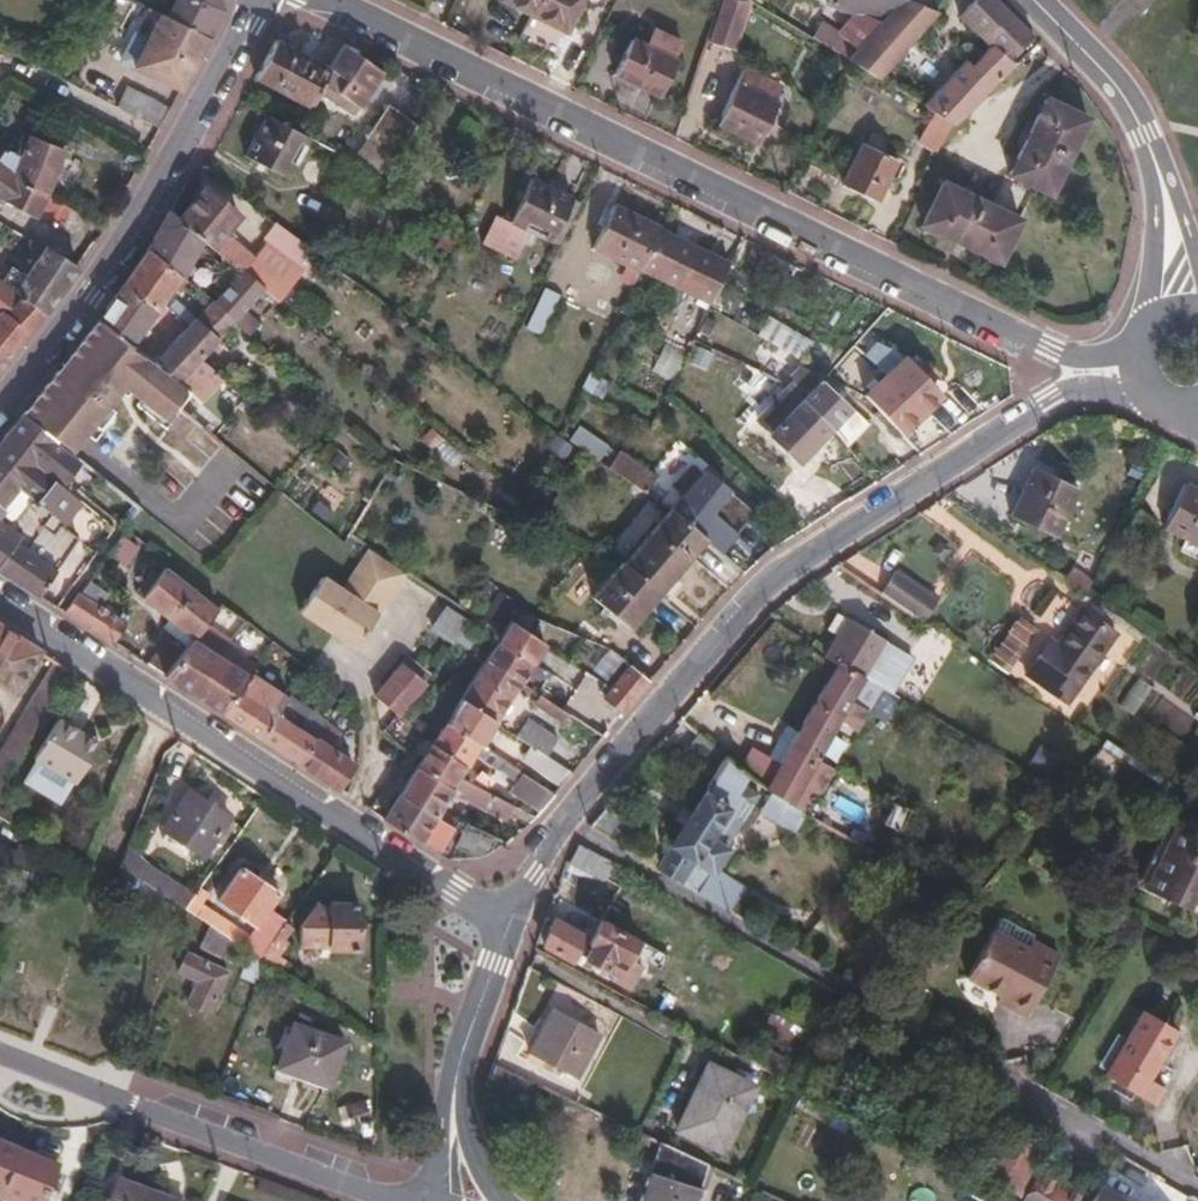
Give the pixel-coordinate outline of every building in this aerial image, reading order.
[(165,17),(208,38),(223,12),(220,0),(172,0),(165,17)] [(534,15),(541,0),(504,0),(534,15)] [(534,15),(567,30),(581,0),(541,0),(534,15)] [(710,42),(736,50),(752,2),(749,0),(724,0),(710,42)] [(939,14),(903,0),(832,0),(830,6),(853,15),(838,34),(826,26),(815,40),(879,79),(939,14)] [(997,0),(976,0),(962,17),(993,47),(974,69),(968,63),(926,108),(936,115),(956,126),(1017,66),(1013,62),(1035,40),(997,0)] [(1139,15),(1154,0),(1123,0),(1139,15)] [(208,38),(165,17),(147,8),(137,29),(149,36),(148,41),(135,34),(121,59),(179,91),(208,38)] [(677,62),(632,40),(616,75),(661,97),(677,62)] [(278,42),(258,81),(312,107),(323,87),(332,68),(278,42)] [(345,44),(332,68),(323,87),(360,107),(381,73),(345,44)] [(739,85),(759,95),(762,86),(743,77),(739,85)] [(780,106),(759,95),(739,85),(738,85),(719,124),(762,145),(780,106)] [(158,128),(168,110),(127,88),(116,106),(158,128)] [(1049,101),(1012,175),(1052,194),(1088,119),(1049,101)] [(387,178),(419,127),(386,109),(356,159),(387,178)] [(939,153),(956,126),(936,115),(921,144),(939,153)] [(310,139),(267,117),(247,156),(289,178),(310,139)] [(0,147),(0,166),(46,196),(64,151),(27,137),(22,150),(7,141),(2,149),(0,147)] [(899,162),(865,146),(846,186),(880,202),(899,162)] [(387,178),(343,155),(334,173),(378,196),(387,178)] [(46,196),(0,166),(0,202),(36,218),(46,196)] [(527,231),(553,242),(573,200),(533,180),(512,224),(527,231)] [(1022,221),(946,184),(925,226),(1002,262),(1022,221)] [(205,188),(178,220),(202,239),(214,248),(223,239),(240,216),(205,188)] [(561,246),(583,204),(573,200),(553,242),(561,246)] [(662,231),(663,228),(616,206),(595,249),(642,271),(643,269),(662,231)] [(170,215),(150,253),(182,274),(202,239),(178,220),(170,215)] [(527,231),(512,224),(493,216),(480,241),(516,257),(527,231)] [(313,248),(278,221),(266,239),(301,265),(313,248)] [(714,303),(732,265),(662,231),(643,269),(714,303)] [(245,258),(223,239),(214,248),(237,267),(245,258)] [(43,314),(77,270),(46,247),(13,292),(43,314)] [(150,253),(130,280),(162,304),(182,274),(150,253)] [(254,261),(245,273),(245,274),(264,289),(293,313),(302,301),(254,261)] [(264,289),(245,274),(217,305),(235,321),(264,289)] [(130,280),(100,324),(133,346),(162,304),(130,280)] [(43,314),(13,292),(0,284),(0,353),(8,360),(43,314)] [(543,337),(561,295),(544,288),(526,330),(543,337)] [(235,321),(217,305),(201,322),(219,338),(235,321)] [(201,359),(219,338),(201,322),(196,329),(192,326),(160,363),(195,395),(182,409),(201,425),(210,413),(201,403),(211,391),(248,422),(258,410),(201,359)] [(773,322),(764,337),(801,358),(810,341),(773,322)] [(100,324),(42,393),(74,419),(118,365),(168,405),(132,453),(100,438),(79,461),(135,506),(201,425),(182,409),(195,395),(160,363),(133,346),(100,324)] [(8,360),(0,353),(0,369),(8,360)] [(867,395),(905,434),(942,397),(905,359),(867,395)] [(834,428),(848,446),(870,423),(823,382),(819,384),(800,367),(792,375),(797,380),(790,386),(834,428)] [(590,373),(582,390),(604,400),(611,383),(590,373)] [(834,428),(790,386),(758,422),(801,463),(834,428)] [(42,393),(23,416),(55,442),(67,452),(87,428),(74,419),(42,393)] [(23,416),(3,441),(22,455),(16,462),(30,474),(36,467),(60,485),(79,461),(67,452),(55,442),(23,416)] [(0,445),(0,480),(15,492),(38,508),(64,526),(82,502),(60,485),(36,467),(30,474),(16,462),(22,455),(3,441),(0,445)] [(619,453),(609,467),(647,492),(657,478),(619,453)] [(661,497),(671,506),(703,472),(694,462),(661,497)] [(1080,488),(1036,468),(1015,515),(1058,535),(1080,488)] [(707,537),(725,552),(740,534),(715,513),(730,492),(704,472),(673,509),(707,537)] [(0,480),(0,571),(40,596),(56,570),(49,565),(71,531),(64,526),(38,508),(37,509),(22,534),(7,525),(1,521),(7,511),(3,508),(15,492),(0,480)] [(1186,486),(1167,528),(1197,542),(1197,491),(1186,486)] [(183,509),(159,492),(146,509),(169,528),(183,509)] [(23,501),(7,525),(22,534),(37,509),(23,501)] [(629,564),(663,592),(707,537),(673,509),(629,564)] [(49,565),(56,570),(78,535),(71,531),(49,565)] [(122,535),(107,557),(131,573),(146,551),(122,535)] [(407,571),(371,547),(337,592),(318,578),(299,604),(352,644),(407,571)] [(632,630),(663,592),(629,564),(625,562),(594,599),(632,630)] [(142,597),(170,619),(196,637),(217,609),(164,569),(159,576),(142,597)] [(1075,569),(1066,581),(1089,596),(1096,583),(1075,569)] [(142,597),(159,576),(152,571),(136,592),(142,597)] [(896,572),(883,592),(925,621),(939,599),(896,572)] [(66,612),(112,642),(123,624),(79,595),(66,612)] [(466,622),(445,606),(429,626),(450,641),(466,622)] [(1053,641),(1029,673),(1069,702),(1117,635),(1085,612),(1060,646),(1053,641)] [(839,634),(849,618),(839,613),(829,628),(839,634)] [(839,634),(827,655),(840,663),(883,687),(892,669),(876,660),(887,641),(849,618),(839,634)] [(166,626),(190,644),(194,640),(196,637),(170,619),(166,626)] [(511,623),(502,634),(486,660),(520,681),(544,644),(511,623)] [(968,651),(931,625),(904,664),(925,680),(929,675),(933,677),(939,671),(949,676),(968,651)] [(17,690),(41,653),(0,628),(0,680),(17,690)] [(150,666),(166,677),(187,649),(170,638),(150,666)] [(166,677),(197,697),(222,657),(194,640),(190,644),(187,649),(166,677)] [(624,713),(652,681),(610,647),(602,659),(622,675),(606,697),(624,713)] [(1192,702),(1197,692),(1197,675),(1151,647),(1138,670),(1192,702)] [(197,697),(224,715),(250,674),(222,657),(197,697)] [(520,681),(486,660),(460,699),(495,721),(520,681)] [(55,662),(0,752),(0,788),(70,672),(55,662)] [(883,687),(840,663),(832,677),(800,731),(789,725),(771,756),(782,762),(766,789),(811,815),(836,768),(819,758),(840,720),(859,729),(883,687)] [(312,671),(303,664),(292,679),(299,687),(312,671)] [(374,697),(397,715),(423,683),(399,665),(374,697)] [(312,671),(299,687),(308,692),(320,677),(312,671)] [(224,715),(261,739),(290,699),(250,674),(224,715)] [(1135,716),(1153,687),(1137,677),(1119,706),(1135,716)] [(565,723),(571,714),(538,693),(532,702),(565,723)] [(300,764),(328,723),(329,721),(292,696),(290,699),(261,739),(300,764)] [(495,721),(460,699),(446,722),(480,744),(495,721)] [(80,741),(84,735),(58,719),(35,758),(76,782),(95,750),(80,741)] [(532,745),(547,755),(556,738),(527,719),(518,736),(532,745)] [(466,766),(480,744),(446,722),(432,745),(466,766)] [(300,764),(337,788),(352,762),(332,748),(343,732),(328,723),(300,764)] [(757,782),(700,734),(686,755),(714,777),(656,867),(730,912),(740,894),(710,876),(737,833),(728,827),(753,790),(757,782)] [(98,744),(84,735),(80,741),(95,750),(98,744)] [(466,766),(432,745),(416,768),(451,790),(459,778),(466,766)] [(562,785),(573,772),(547,755),(532,745),(524,756),(562,785)] [(512,792),(523,774),(503,760),(491,778),(512,792)] [(416,768),(400,794),(434,816),(439,810),(451,790),(416,768)] [(540,811),(555,795),(523,774),(512,792),(540,811)] [(507,817),(512,806),(459,778),(451,790),(507,817)] [(728,827),(737,833),(761,794),(753,790),(728,827)] [(218,862),(226,849),(214,841),(228,817),(188,791),(165,829),(218,862)] [(384,818),(448,860),(456,844),(467,824),(439,810),(434,816),(400,794),(384,818)] [(639,825),(608,806),(590,827),(625,848),(639,825)] [(1197,913),(1197,827),(1174,816),(1141,887),(1197,913)] [(488,851),(496,837),(467,824),(456,844),(476,854),(488,851)] [(577,845),(568,862),(604,880),(612,863),(577,845)] [(130,850),(124,869),(185,908),(196,893),(130,850)] [(278,934),(287,920),(267,908),(277,892),(241,869),(220,901),(256,924),(249,935),(204,906),(196,916),(208,925),(240,945),(249,951),(260,958),(278,934)] [(332,949),(332,953),(359,952),(358,904),(332,905),(332,908),(316,908),(302,929),(302,950),(332,949)] [(1004,917),(997,930),(1029,947),(1033,939),(1036,934),(1004,917)] [(553,918),(544,945),(571,960),(583,933),(553,918)] [(584,958),(589,962),(618,977),(629,955),(637,940),(602,921),(584,958)] [(232,961),(240,945),(208,925),(200,946),(232,961)] [(967,976),(1001,995),(1013,1001),(1010,1007),(1025,1015),(1059,954),(1033,939),(1029,947),(997,930),(994,928),(967,976)] [(264,960),(272,966),(286,942),(278,934),(260,958),(264,960)] [(637,940),(629,955),(659,970),(666,956),(637,940)] [(241,975),(257,982),(264,960),(260,958),(249,951),(241,975)] [(227,973),(187,954),(178,972),(196,981),(187,1002),(208,1012),(227,973)] [(1013,1001),(1001,995),(997,1000),(1010,1007),(1013,1001)] [(598,1032),(552,1007),(529,1052),(575,1076),(598,1032)] [(1141,1011),(1103,1075),(1151,1103),(1160,1087),(1146,1079),(1173,1031),(1141,1011)] [(779,1041),(787,1022),(768,1014),(760,1032),(779,1041)] [(343,1041),(292,1024),(277,1066),(328,1084),(343,1041)] [(776,1075),(784,1057),(757,1046),(749,1064),(776,1075)] [(540,1084),(496,1064),(488,1085),(508,1095),(511,1088),(535,1097),(540,1084)] [(708,1064),(677,1128),(721,1149),(754,1084),(708,1064)] [(846,1133),(854,1119),(803,1091),(796,1106),(846,1133)] [(1008,1128),(982,1169),(1019,1192),(1045,1149),(1008,1128)] [(660,1141),(642,1200),(693,1200),(707,1163),(660,1141)] [(16,1151),(0,1145),(0,1194),(16,1151)] [(16,1151),(0,1194),(0,1200),(2,1200),(45,1200),(58,1167),(16,1151)] [(1091,1197),(1041,1170),(1025,1200),(1089,1200),(1091,1197)] [(119,1183),(113,1200),(174,1200),(119,1183)] [(1098,1186),(1091,1197),(1089,1200),(1123,1200),(1098,1186)]
